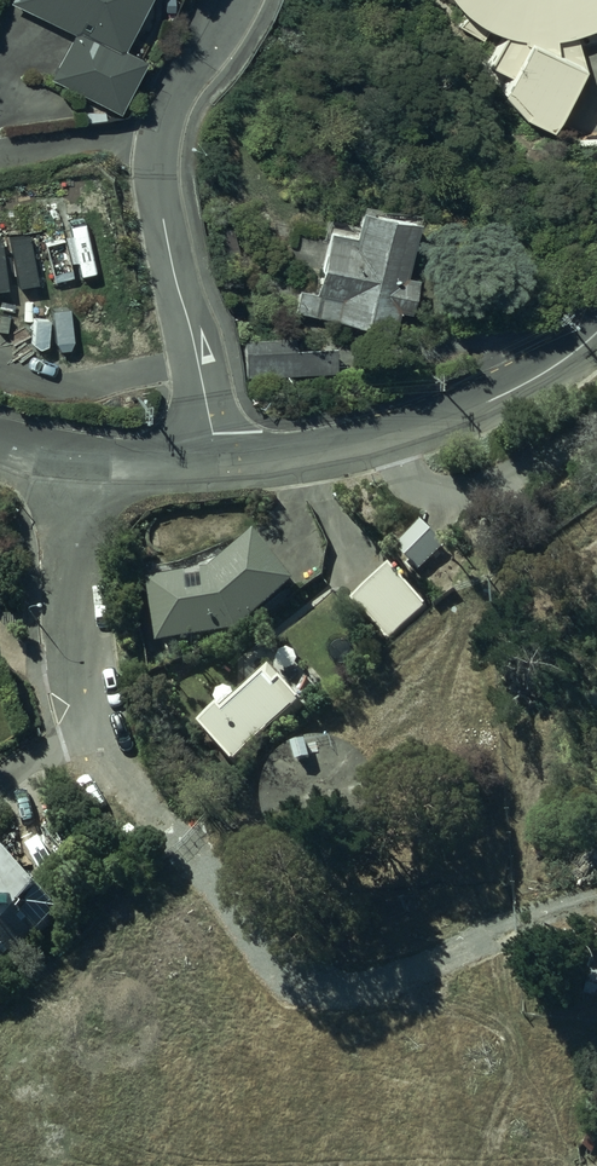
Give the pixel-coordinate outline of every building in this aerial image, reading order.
[(10,7),(73,38),(51,83),(119,119),(147,68),(124,56),(151,0),(14,0),(10,7)] [(552,122),(588,57),(578,25),(579,25),(581,25),(582,24),(584,24),(585,23),(587,23),(588,22),(590,21),(591,21),(593,20),(594,19),(596,19),(596,18),(596,0),(454,0),(456,1),(457,3),(459,4),(460,5),(461,7),(463,8),(464,9),(466,10),(468,12),(469,13),(471,14),(472,15),(474,16),(476,17),(477,18),(479,19),(481,20),(483,21),(484,21),(486,22),(488,23),(490,24),(492,24),(493,25),(495,26),(497,26),(499,27),(501,27),(503,28),(505,28),(489,56),(511,68),(501,86),(524,111),(552,122)] [(412,204),(354,192),(349,215),(324,210),(311,271),(296,268),(291,292),(391,312),(396,287),(412,291),(418,260),(401,257),(412,204)] [(333,371),(332,340),(260,341),(261,373),(333,371)] [(447,552),(421,531),(396,554),(418,579),(447,552)] [(213,582),(148,589),(156,650),(238,640),(297,598),(259,548),(213,582)] [(377,586),(353,607),(387,646),(424,612),(401,586),(388,598),(377,586)] [(222,713),(203,729),(236,764),(302,706),(286,688),(280,694),(270,683),(228,720),(222,713)] [(295,752),(280,762),(270,777),(264,794),(264,812),(270,829),(282,845),(299,856),(318,860),(338,858),(356,849),(370,834),(377,816),(378,796),(373,777),(362,762),(347,752),(330,746),(312,746),(295,752)] [(48,911),(44,905),(47,903),(27,876),(21,880),(4,858),(0,857),(0,982),(3,980),(1,978),(65,928),(50,910),(48,911)]
